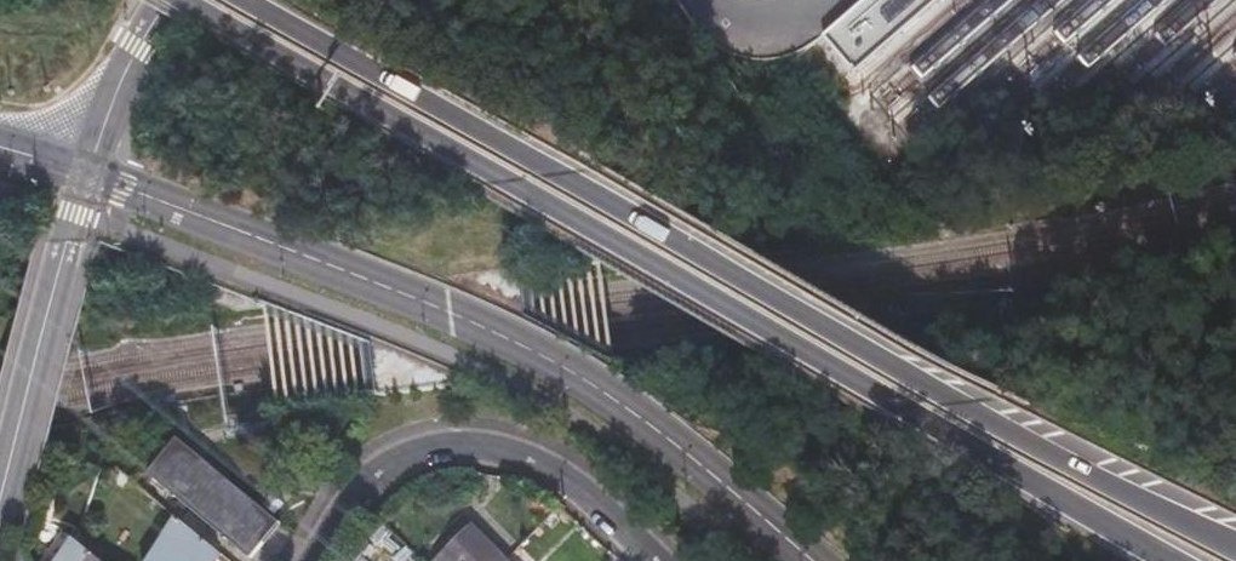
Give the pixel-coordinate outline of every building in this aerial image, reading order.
[(825,31),(855,68),(939,0),(864,0),(825,31)] [(280,525),(188,449),(178,443),(165,456),(149,477),(250,560),(280,525)] [(221,554),(180,521),(149,560),(216,560),(221,554)] [(437,560),(492,560),(498,555),(472,528),(437,560)] [(73,539),(62,531),(38,560),(56,560),(73,539)] [(86,550),(73,539),(56,560),(101,560),(86,550)]
